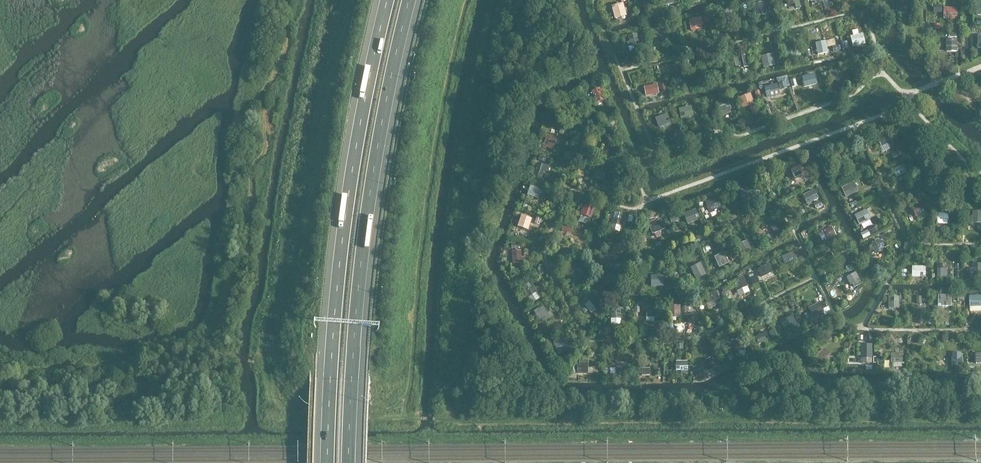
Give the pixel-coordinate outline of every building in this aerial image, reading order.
[(606,6),(610,16),(623,11),(619,0),(606,6)] [(944,18),(959,19),(959,6),(945,6),(944,18)] [(714,12),(715,21),(728,21),(727,11),(714,12)] [(691,31),(704,29),(702,17),(689,19),(691,31)] [(660,26),(643,30),(645,39),(662,35),(660,26)] [(851,44),(868,41),(866,31),(849,35),(851,44)] [(626,36),(629,46),(641,43),(638,32),(626,36)] [(948,54),(968,54),(968,38),(948,38),(948,54)] [(817,54),(828,53),(827,40),(816,41),(817,54)] [(785,50),(789,59),(800,54),(795,45),(785,50)] [(762,55),(765,67),(776,64),(773,52),(762,55)] [(740,68),(749,66),(746,54),(737,56),(740,68)] [(839,66),(828,71),(833,82),(844,77),(839,66)] [(700,71),(702,80),(720,76),(718,67),(700,71)] [(683,73),(673,76),(676,87),(686,84),(683,73)] [(803,76),(805,86),(818,84),(816,73),(803,76)] [(794,78),(789,80),(788,75),(778,77),(781,89),(796,85),(794,78)] [(657,82),(661,92),(668,89),(664,80),(657,82)] [(656,83),(643,86),(645,96),(658,93),(656,83)] [(767,97),(780,93),(777,83),(764,87),(767,97)] [(590,91),(596,104),(605,100),(599,87),(590,91)] [(748,93),(736,99),(741,109),(753,103),(748,93)] [(728,97),(716,101),(720,115),(733,110),(728,97)] [(692,105),(679,108),(681,119),(695,116),(692,105)] [(663,110),(650,116),(657,130),(670,124),(663,110)] [(882,133),(873,140),(879,149),(888,142),(882,133)] [(548,171),(550,165),(538,161),(533,173),(543,177),(546,170),(548,171)] [(594,163),(590,175),(604,179),(607,168),(594,163)] [(792,168),(796,181),(808,177),(803,164),(792,168)] [(893,169),(897,176),(908,171),(904,164),(893,169)] [(834,189),(839,199),(854,192),(848,181),(834,189)] [(530,184),(526,196),(540,201),(544,188),(530,184)] [(746,184),(736,191),(742,199),(752,192),(746,184)] [(809,188),(797,194),(803,206),(815,200),(809,188)] [(706,200),(710,211),(722,207),(719,196),(706,200)] [(905,208),(910,217),(924,209),(919,200),(905,208)] [(596,210),(584,204),(580,217),(593,222),(596,210)] [(684,213),(689,224),(701,218),(696,208),(684,213)] [(858,223),(870,220),(867,209),(855,213),(858,223)] [(950,211),(938,211),(938,223),(950,223),(950,211)] [(979,211),(967,211),(968,224),(980,223),(979,211)] [(522,214),(518,226),(529,229),(533,217),(522,214)] [(644,223),(647,231),(663,225),(660,217),(644,223)] [(776,224),(765,231),(770,240),(782,234),(776,224)] [(829,243),(838,238),(831,226),(822,230),(829,243)] [(715,256),(720,267),(730,262),(725,251),(715,256)] [(514,253),(513,272),(524,272),(524,254),(514,253)] [(685,268),(689,280),(705,274),(700,262),(685,268)] [(747,271),(750,278),(768,270),(765,262),(747,271)] [(908,262),(908,274),(920,274),(920,262),(908,262)] [(970,262),(970,271),(980,271),(980,262),(970,262)] [(581,264),(571,268),(575,278),(585,274),(581,264)] [(948,276),(959,277),(960,268),(949,267),(948,276)] [(937,276),(947,277),(948,268),(937,268),(937,276)] [(854,287),(863,282),(857,271),(847,276),(854,287)] [(530,275),(520,280),(530,303),(540,298),(530,275)] [(647,275),(647,285),(662,285),(662,275),(647,275)] [(739,295),(751,291),(745,275),(733,279),(739,295)] [(699,295),(703,303),(718,296),(714,288),(699,295)] [(584,302),(595,316),(603,311),(596,302),(602,298),(598,292),(584,302)] [(899,309),(898,295),(889,295),(890,310),(899,309)] [(952,295),(939,295),(939,309),(952,309),(952,295)] [(980,296),(968,297),(969,311),(980,310),(980,296)] [(815,302),(804,310),(809,318),(821,310),(815,302)] [(620,303),(608,304),(609,318),(620,318),(620,303)] [(670,304),(671,329),(683,329),(682,304),(670,304)] [(647,306),(647,317),(659,317),(660,306),(647,306)] [(534,314),(544,329),(555,322),(546,307),(534,314)] [(794,315),(781,319),(785,330),(798,326),(794,315)] [(763,330),(749,339),(753,346),(767,336),(763,330)] [(557,350),(568,348),(566,340),(556,341),(557,350)] [(862,356),(873,357),(873,343),(862,343),(862,356)] [(827,363),(833,355),(823,348),(818,356),(827,363)] [(953,362),(964,362),(964,351),(953,351),(953,362)] [(969,364),(980,363),(980,353),(969,353),(969,364)] [(698,362),(702,370),(719,363),(716,355),(698,362)] [(888,356),(888,365),(902,364),(902,356),(888,356)] [(681,370),(681,374),(689,374),(689,360),(676,360),(676,370),(681,370)] [(629,375),(629,362),(616,362),(617,375),(629,375)] [(572,365),(572,379),(585,379),(585,365),(572,365)]
